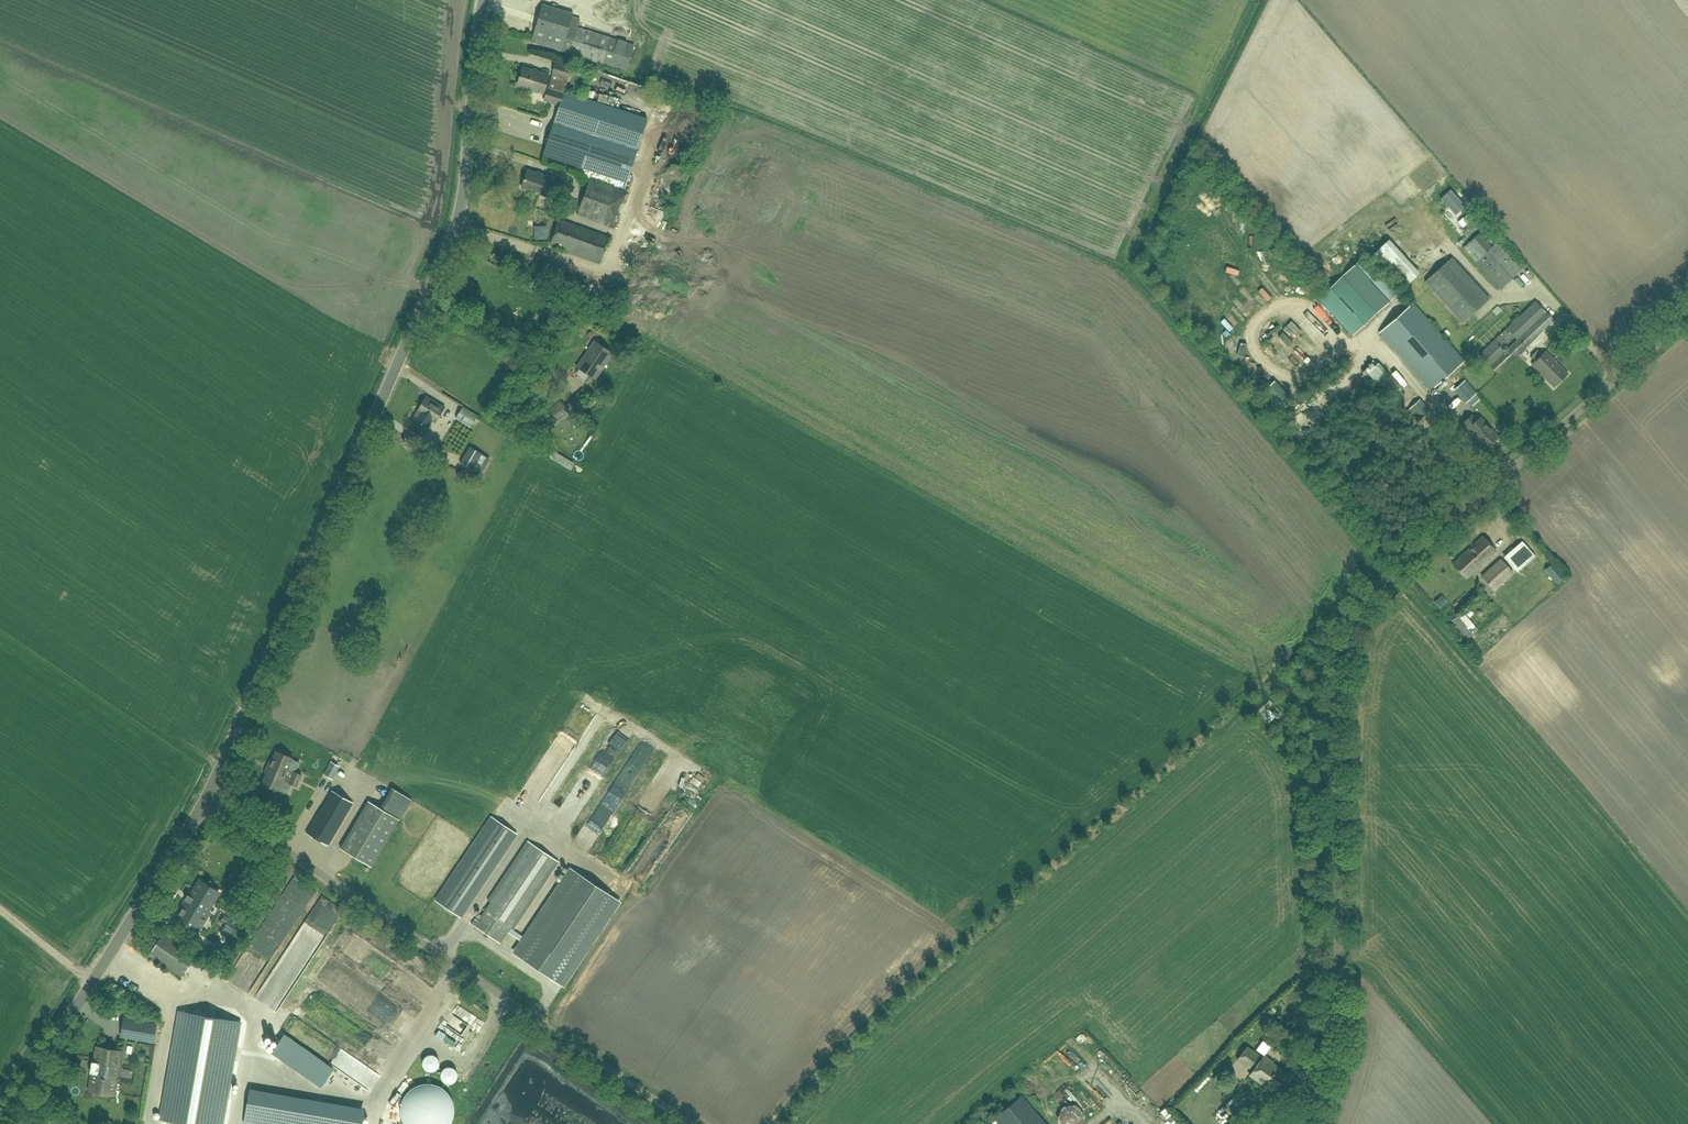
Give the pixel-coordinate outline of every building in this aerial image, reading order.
[(626,70),(633,44),(577,27),(579,19),(572,16),(573,13),(542,4),(531,41),(626,70)] [(626,182),(647,119),(564,93),(568,78),(569,78),(571,69),(554,64),(551,73),(553,73),(548,88),(547,88),(543,100),(560,106),(544,156),(626,182)] [(543,93),(548,75),(522,67),(517,85),(543,93)] [(685,115),(675,128),(683,134),(693,121),(685,115)] [(549,196),(554,179),(527,170),(521,188),(549,196)] [(612,227),(625,191),(590,178),(576,214),(612,227)] [(1465,206),(1450,189),(1440,198),(1455,215),(1465,206)] [(600,263),(609,236),(578,225),(559,219),(550,243),(565,249),(564,251),(600,263)] [(548,241),(548,228),(534,228),(534,241),(548,241)] [(1500,288),(1520,269),(1482,228),(1462,247),(1500,288)] [(1375,246),(1397,269),(1393,273),(1404,284),(1419,269),(1386,236),(1375,246)] [(1461,322),(1488,298),(1450,257),(1424,281),(1461,322)] [(1553,320),(1535,301),(1479,355),(1497,374),(1553,320)] [(1412,302),(1378,332),(1428,390),(1463,360),(1412,302)] [(1280,317),(1291,328),(1300,320),(1288,308),(1280,317)] [(1299,325),(1303,331),(1309,328),(1305,321),(1299,325)] [(595,379),(612,353),(593,341),(576,366),(595,379)] [(1534,360),(1530,363),(1542,375),(1542,374),(1545,378),(1552,386),(1566,372),(1554,359),(1554,360),(1550,357),(1551,356),(1544,349),(1540,354),(1535,349),(1529,355),(1534,360)] [(1299,355),(1301,360),(1311,356),(1309,351),(1299,355)] [(1243,356),(1236,360),(1239,367),(1247,362),(1243,356)] [(1296,379),(1307,371),(1301,362),(1290,370),(1296,379)] [(1250,377),(1257,372),(1251,364),(1244,369),(1250,377)] [(1453,390),(1463,381),(1458,376),(1448,386),(1453,390)] [(1276,415),(1293,400),(1275,380),(1258,395),(1276,415)] [(444,407),(426,396),(411,422),(426,431),(432,421),(435,423),(444,407)] [(557,421),(568,413),(559,401),(548,409),(557,421)] [(1462,402),(1455,408),(1459,412),(1466,407),(1462,402)] [(462,406),(457,415),(456,418),(471,427),(477,416),(462,406)] [(1483,448),(1496,436),(1479,416),(1475,420),(1471,415),(1461,423),(1483,448)] [(460,463),(471,469),(481,475),(490,458),(481,453),(469,447),(460,463)] [(1480,538),(1459,557),(1451,564),(1465,578),(1472,572),(1493,552),(1480,538)] [(1506,557),(1518,570),(1535,555),(1523,542),(1506,557)] [(1481,577),(1493,590),(1513,571),(1501,558),(1481,577)] [(1544,570),(1556,583),(1564,575),(1553,562),(1544,570)] [(1467,639),(1478,630),(1462,611),(1451,621),(1467,639)] [(1504,617),(1494,627),(1500,632),(1510,622),(1504,617)] [(1270,723),(1278,716),(1273,711),(1266,717),(1270,723)] [(276,751),(269,767),(298,780),(301,775),(286,769),(291,758),(276,751)] [(330,760),(323,773),(333,779),(340,765),(330,760)] [(298,780),(269,767),(262,783),(277,790),(282,779),(296,785),(298,780)] [(370,867),(399,820),(411,800),(394,790),(382,810),(368,801),(339,849),(370,867)] [(327,846),(353,803),(332,791),(320,812),(318,811),(305,833),(327,846)] [(460,916),(516,833),(492,817),(436,900),(460,916)] [(471,924),(474,926),(474,927),(500,944),(556,860),(530,843),(478,921),(474,919),(471,924)] [(570,869),(514,953),(562,986),(619,901),(570,869)] [(206,912),(218,893),(199,882),(191,895),(189,893),(175,918),(197,932),(208,914),(206,912)] [(229,938),(238,922),(240,923),(245,915),(236,910),(231,918),(229,917),(228,918),(224,915),(220,921),(225,924),(220,933),(229,938)] [(182,976),(197,954),(164,932),(149,954),(182,976)] [(219,958),(224,950),(213,944),(208,952),(219,958)] [(250,989),(245,978),(233,983),(238,994),(250,989)] [(160,1120),(182,1123),(222,1123),(240,1022),(179,1011),(160,1120)] [(138,1022),(134,1037),(152,1041),(156,1025),(138,1022)] [(285,1034),(272,1051),(322,1085),(334,1068),(285,1034)] [(1262,1038),(1256,1048),(1265,1054),(1271,1044),(1262,1038)] [(1248,1068),(1259,1054),(1246,1046),(1236,1060),(1248,1068)] [(119,1054),(95,1049),(87,1089),(112,1094),(114,1081),(117,1081),(119,1069),(116,1069),(119,1054)] [(1271,1091),(1285,1072),(1268,1060),(1269,1059),(1263,1055),(1249,1075),(1271,1091)] [(451,1120),(453,1113),(453,1106),(451,1100),(447,1094),(442,1089),(436,1085),(430,1084),(423,1084),(416,1086),(410,1089),(405,1094),(402,1100),(400,1107),(400,1114),(402,1121),(404,1123),(449,1123),(451,1120)] [(994,1120),(997,1123),(1045,1123),(1021,1096),(994,1120)] [(261,1100),(248,1098),(244,1123),(246,1123),(257,1123),(261,1100)] [(342,1123),(350,1116),(341,1107),(334,1115),(342,1123)]
